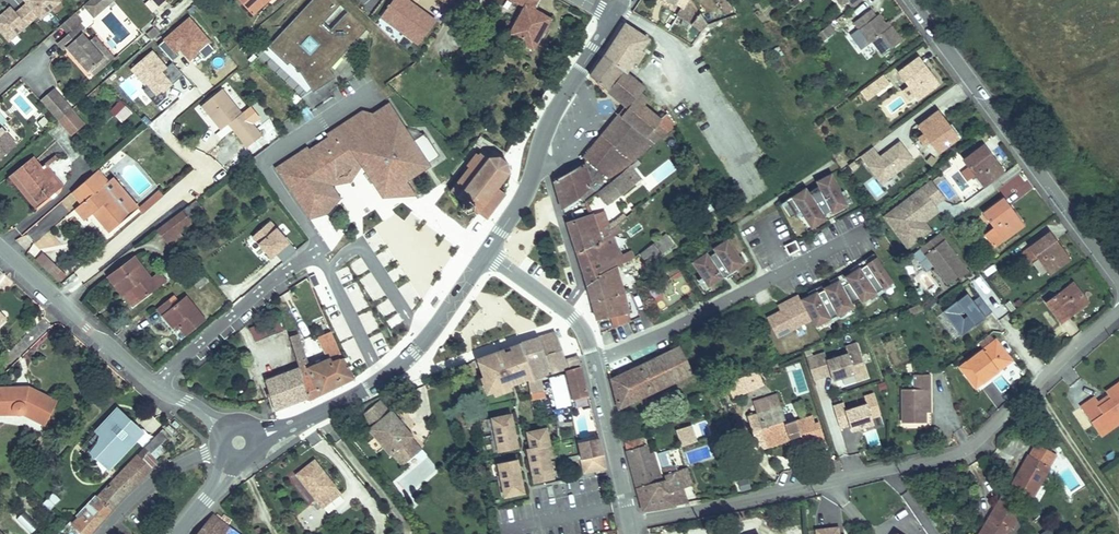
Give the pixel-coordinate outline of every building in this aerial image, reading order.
[(10,6),(0,15),(0,35),(8,44),(36,20),(40,24),(62,4),(58,0),(29,0),(15,12),(10,6)] [(112,0),(93,0),(85,7),(95,19),(114,2),(112,0)] [(157,10),(164,4),(162,2),(165,0),(148,0),(157,10)] [(247,14),(263,0),(235,0),(247,14)] [(312,91),(334,79),(330,71),(367,31),(348,12),(331,31),(324,24),(342,6),(335,0),(312,0),(269,48),(288,67),(291,64),(302,76),(312,91)] [(421,11),(422,13),(420,16),(440,30),(448,18),(442,14),(452,0),(428,0),(421,11)] [(520,8),(503,38),(530,53),(547,23),(530,13),(537,0),(506,0),(520,8)] [(684,12),(694,0),(669,0),(676,4),(684,12)] [(684,12),(679,19),(708,43),(718,32),(694,0),(684,12)] [(880,7),(863,18),(877,40),(881,38),(890,52),(911,38),(901,23),(897,25),(894,21),(888,11),(885,14),(880,7)] [(81,25),(73,16),(59,28),(67,37),(68,36),(79,27),(81,25)] [(188,18),(156,45),(170,61),(180,52),(195,69),(217,50),(188,18)] [(831,23),(816,34),(821,42),(837,31),(831,23)] [(85,33),(79,27),(68,36),(74,43),(81,36),(85,33)] [(68,36),(67,37),(56,46),(62,53),(65,50),(86,73),(87,71),(101,59),(88,44),(81,36),(74,43),(68,36)] [(95,38),(88,44),(101,59),(87,71),(93,78),(114,60),(95,38)] [(584,162),(556,176),(558,184),(564,204),(585,192),(589,201),(601,192),(632,166),(673,131),(663,121),(666,118),(654,107),(655,105),(652,101),(654,99),(650,95),(653,93),(650,89),(652,87),(650,85),(639,78),(629,71),(622,65),(632,50),(615,39),(591,77),(618,94),(620,90),(635,100),(632,104),(586,158),(584,162)] [(183,74),(172,61),(165,67),(151,50),(129,68),(134,74),(120,85),(132,100),(137,95),(148,108),(167,93),(164,90),(183,74)] [(921,50),(903,63),(922,89),(940,75),(921,50)] [(869,87),(874,94),(896,80),(890,72),(869,87)] [(888,120),(917,102),(906,86),(878,104),(888,120)] [(219,128),(225,123),(232,118),(235,121),(228,127),(243,146),(258,135),(239,111),(238,113),(219,88),(199,103),(219,128)] [(51,90),(38,102),(53,120),(67,108),(51,90)] [(635,100),(620,90),(618,94),(628,102),(632,104),(635,100)] [(815,120),(827,109),(817,98),(805,109),(815,120)] [(118,101),(109,114),(123,124),(132,110),(118,101)] [(306,145),(276,165),(289,185),(294,182),(297,187),(292,190),(308,213),(325,209),(338,192),(331,181),(329,177),(359,158),(360,161),(381,193),(404,177),(428,161),(387,101),(372,110),(362,109),(328,131),(330,134),(309,149),(306,145)] [(930,134),(938,144),(960,127),(941,101),(922,115),(924,117),(918,122),(928,136),(930,134)] [(583,155),(586,158),(632,104),(628,102),(583,155)] [(232,118),(225,123),(228,127),(235,121),(232,118)] [(14,146),(0,130),(0,159),(14,146)] [(986,136),(968,150),(988,177),(1006,163),(986,136)] [(858,158),(883,186),(915,159),(899,140),(880,157),(871,146),(858,158)] [(26,157),(8,172),(34,204),(45,194),(51,190),(58,184),(41,163),(35,168),(26,157)] [(359,158),(329,177),(331,181),(351,180),(360,161),(359,158)] [(476,158),(448,193),(459,202),(457,210),(464,216),(472,213),(483,222),(511,187),(503,181),(506,177),(505,166),(500,162),(496,159),(485,161),(483,163),(476,158)] [(632,166),(601,192),(606,202),(642,180),(632,166)] [(127,211),(100,181),(103,178),(93,167),(67,189),(78,201),(72,206),(82,218),(90,210),(107,228),(127,211)] [(34,204),(8,172),(4,175),(30,207),(34,204)] [(807,187),(786,200),(795,214),(801,211),(812,228),(827,218),(824,213),(831,208),(833,213),(849,205),(833,173),(817,181),(819,186),(810,192),(807,187)] [(404,177),(381,193),(412,191),(404,177)] [(951,194),(938,177),(892,212),(912,237),(928,224),(922,216),(941,201),(951,194)] [(874,181),(868,185),(876,196),(882,191),(874,181)] [(155,185),(150,190),(156,196),(161,192),(155,185)] [(51,190),(45,194),(49,198),(54,194),(51,190)] [(135,203),(140,209),(156,196),(150,190),(135,203)] [(989,225),(998,238),(1027,217),(1008,191),(990,204),(999,218),(989,225)] [(945,206),(941,201),(922,216),(928,224),(912,237),(916,242),(938,226),(931,217),(945,206)] [(178,211),(154,228),(166,245),(178,236),(175,232),(187,224),(178,211)] [(600,212),(568,219),(577,251),(586,287),(589,298),(594,313),(607,308),(621,303),(616,287),(611,270),(607,273),(605,274),(603,266),(602,261),(609,257),(604,245),(622,229),(620,225),(604,229),(600,212)] [(630,218),(625,220),(628,228),(633,225),(630,218)] [(271,261),(291,243),(269,220),(250,238),(271,261)] [(1073,250),(1054,225),(1028,245),(1037,257),(1046,251),(1055,264),(1073,250)] [(670,243),(662,231),(635,251),(643,263),(670,243)] [(792,234),(780,239),(787,255),(799,250),(792,234)] [(974,266),(950,234),(931,248),(953,278),(964,270),(966,272),(974,266)] [(692,261),(709,286),(724,277),(722,274),(728,270),(730,273),(745,262),(729,238),(713,247),(716,251),(710,254),(708,251),(692,261)] [(35,253),(29,260),(52,279),(57,273),(35,253)] [(132,254),(104,272),(117,291),(127,285),(134,296),(162,278),(155,268),(146,275),(132,254)] [(832,319),(832,318),(838,315),(854,307),(852,304),(860,299),(863,302),(878,293),(878,292),(883,288),(884,289),(894,282),(877,257),(867,264),(869,267),(863,271),(860,266),(845,276),(849,282),(843,285),(840,279),(824,287),(826,292),(820,295),(817,291),(801,299),(816,327),(832,319)] [(668,308),(693,292),(680,273),(656,290),(668,308)] [(1080,276),(1053,295),(1066,314),(1093,294),(1080,276)] [(313,280),(305,285),(316,307),(324,303),(313,280)] [(173,291),(157,304),(171,323),(176,319),(185,332),(205,316),(186,291),(178,297),(173,291)] [(967,294),(943,313),(962,337),(986,319),(967,294)] [(607,308),(612,319),(625,313),(621,303),(607,308)] [(249,325),(253,339),(273,331),(268,318),(249,325)] [(600,329),(610,328),(609,321),(599,322),(600,329)] [(295,326),(285,329),(298,365),(299,368),(308,363),(295,326)] [(527,340),(484,356),(491,374),(488,375),(493,390),(499,388),(501,394),(519,388),(517,382),(523,380),(533,376),(538,392),(541,401),(548,399),(556,397),(549,376),(572,368),(559,330),(527,340)] [(404,332),(398,339),(402,343),(408,336),(404,332)] [(1003,333),(967,360),(982,381),(1018,353),(1003,333)] [(308,363),(299,368),(310,399),(354,376),(332,336),(320,341),(327,354),(308,363)] [(856,366),(858,373),(869,369),(857,336),(846,340),(848,346),(849,346),(856,366)] [(825,346),(815,350),(823,371),(833,368),(834,371),(841,369),(842,371),(856,366),(851,351),(849,346),(848,346),(828,354),(825,346)] [(692,372),(683,348),(610,375),(619,400),(692,372)] [(299,368),(298,365),(265,376),(275,405),(308,394),(299,368)] [(585,365),(575,367),(580,395),(591,392),(585,365)] [(760,366),(742,374),(749,387),(767,379),(760,366)] [(804,369),(788,372),(793,396),(808,393),(804,369)] [(915,383),(930,382),(929,372),(914,373),(915,383)] [(742,374),(732,378),(739,392),(749,387),(742,374)] [(930,392),(930,382),(901,384),(903,419),(927,417),(926,406),(925,392),(930,392)] [(16,387),(0,387),(0,413),(13,412),(15,414),(18,415),(21,415),(24,413),(44,424),(56,401),(30,387),(26,393),(16,394),(16,387)] [(1108,401),(1118,394),(1118,391),(1117,388),(1105,397),(1108,401)] [(1109,426),(1118,419),(1118,394),(1108,401),(1105,397),(1102,393),(1090,401),(1109,426)] [(846,396),(836,400),(844,421),(853,418),(854,421),(862,418),(862,421),(877,416),(869,396),(849,403),(846,396)] [(376,397),(358,416),(370,427),(369,429),(394,453),(395,452),(406,462),(425,441),(414,431),(417,428),(392,405),(390,407),(378,397),(376,397)] [(786,403),(764,409),(768,420),(772,434),(763,437),(767,452),(776,449),(778,453),(799,447),(799,445),(809,442),(813,455),(833,449),(827,431),(823,432),(821,424),(806,429),(805,428),(794,431),(786,403)] [(482,406),(474,407),(477,422),(485,420),(482,406)] [(107,439),(98,448),(96,446),(93,448),(92,451),(92,453),(93,455),(96,456),(99,456),(101,458),(110,466),(138,435),(128,426),(131,422),(130,418),(124,412),(121,412),(116,409),(97,430),(107,439)] [(518,413),(499,417),(502,434),(521,430),(520,425),(523,425),(522,421),(519,421),(518,413)] [(679,423),(683,436),(705,429),(700,416),(679,423)] [(1111,430),(1118,425),(1118,419),(1109,426),(1111,430)] [(768,420),(758,423),(763,437),(772,434),(768,420)] [(132,421),(131,422),(128,426),(138,435),(142,430),(132,421)] [(553,427),(534,431),(535,436),(533,437),(534,441),(536,440),(538,447),(553,444),(553,445),(557,444),(553,427)] [(866,430),(869,446),(880,445),(877,428),(866,430)] [(152,438),(142,430),(138,435),(148,443),(152,438)] [(521,430),(502,434),(506,450),(515,448),(525,446),(523,438),(525,437),(525,434),(522,434),(521,430)] [(642,431),(624,435),(647,506),(687,499),(686,487),(699,485),(698,482),(702,481),(698,462),(686,465),(685,462),(680,463),(680,468),(675,469),(676,472),(670,473),(657,444),(646,447),(642,431)] [(602,435),(583,439),(586,456),(602,452),(606,451),(602,435)] [(1042,436),(1035,448),(1057,460),(1063,448),(1042,436)] [(553,444),(535,449),(532,450),(533,454),(535,453),(538,465),(536,465),(537,469),(539,468),(542,481),(560,477),(553,444)] [(847,457),(847,447),(835,447),(835,457),(847,457)] [(1025,468),(1018,479),(1040,491),(1057,460),(1035,448),(1031,456),(1033,458),(1027,469),(1025,468)] [(605,452),(586,456),(589,470),(608,465),(605,452)] [(318,454),(298,469),(324,503),(344,488),(320,456),(318,454)] [(524,459),(505,463),(509,480),(528,476),(527,472),(529,471),(528,467),(526,468),(524,459)] [(707,461),(698,462),(702,481),(710,479),(707,461)] [(75,526),(85,533),(92,533),(115,510),(140,483),(125,468),(99,496),(75,526)] [(528,476),(509,480),(512,497),(531,493),(530,484),(532,484),(531,480),(529,480),(528,476)] [(739,482),(741,491),(750,489),(747,480),(739,482)] [(1004,483),(990,510),(993,512),(986,523),(984,522),(978,533),(1009,533),(1023,509),(1004,483)] [(701,495),(699,485),(686,487),(687,498),(701,495)] [(44,503),(51,510),(60,501),(53,494),(44,503)] [(201,533),(235,533),(212,518),(201,533)] [(899,533),(918,533),(904,526),(899,533)]
